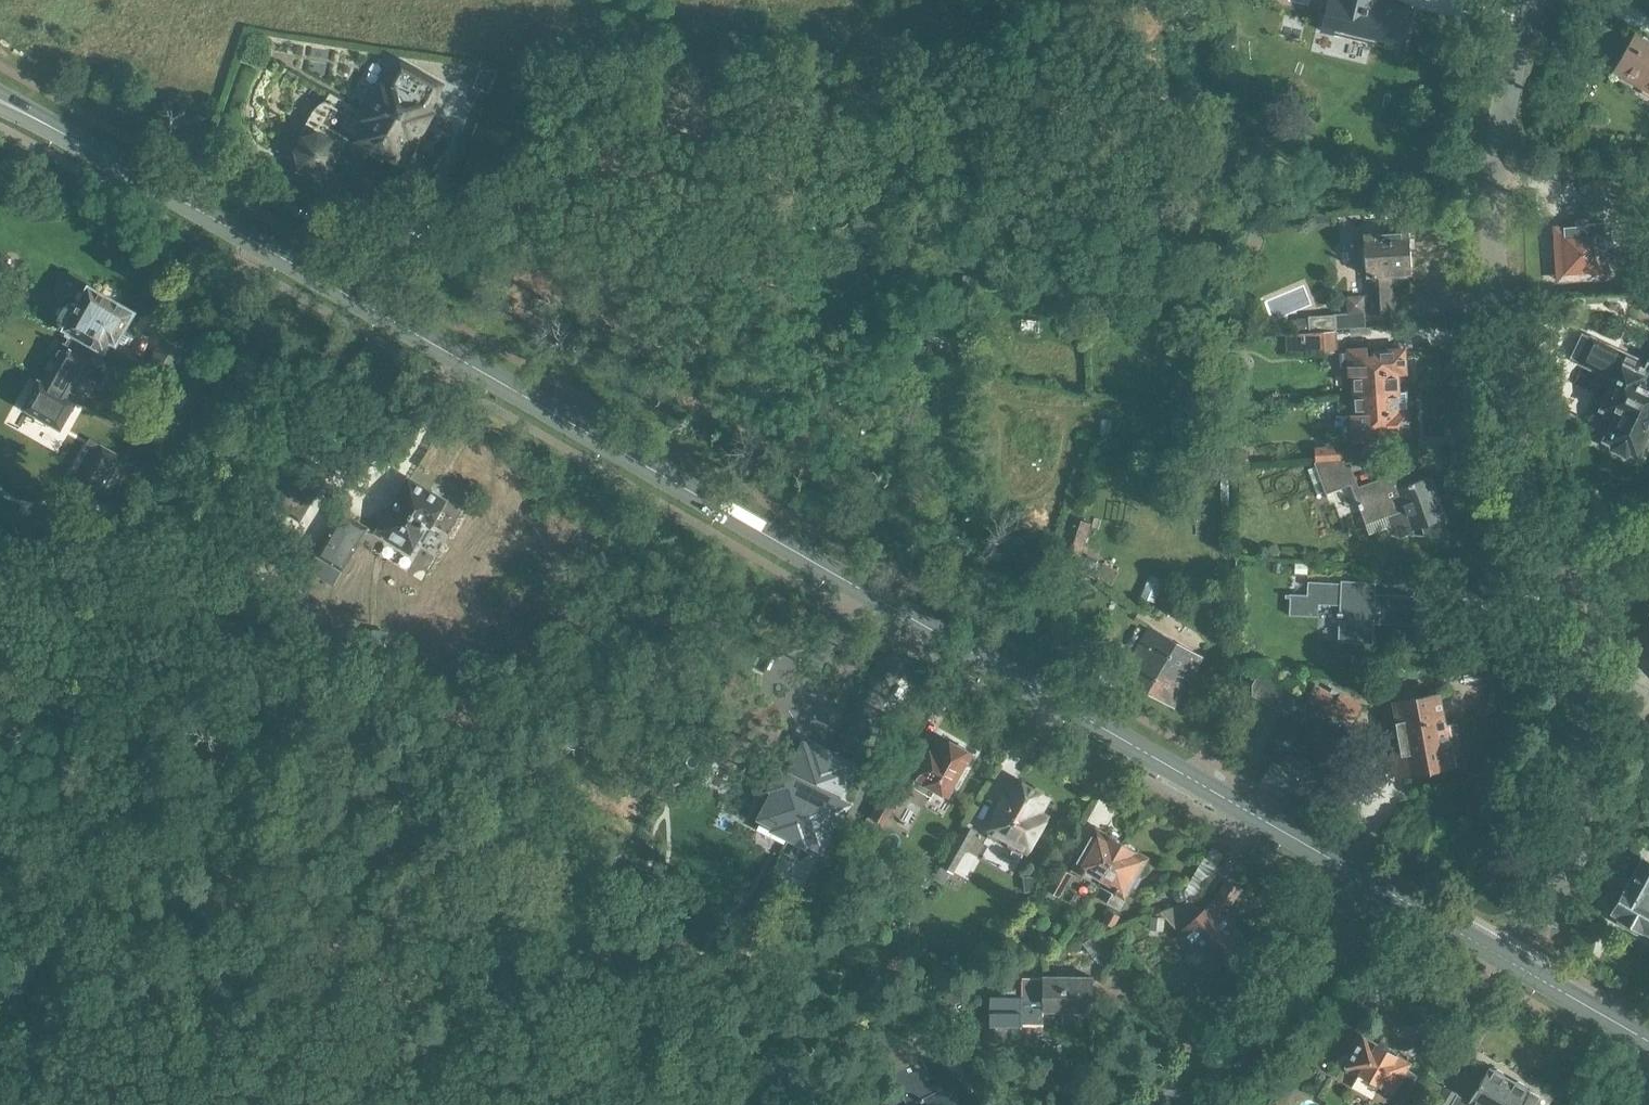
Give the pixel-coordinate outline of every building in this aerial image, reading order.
[(1322,33),(1385,46),(1403,50),(1412,10),(1396,7),(1394,11),(1383,8),(1383,4),(1382,4),(1382,0),(1329,0),(1323,27),(1322,33)] [(1636,33),(1616,68),(1646,85),(1648,82),(1648,83),(1648,40),(1636,33)] [(383,87),(366,117),(371,120),(361,139),(371,144),(367,151),(385,161),(388,154),(399,160),(409,141),(414,143),(431,114),(426,111),(441,84),(403,63),(388,90),(383,87)] [(477,80),(492,86),(498,70),(482,68),(477,80)] [(339,147),(310,130),(294,158),(323,175),(339,147)] [(1233,173),(1234,186),(1247,185),(1246,172),(1233,173)] [(1601,193),(1600,179),(1591,179),(1592,194),(1601,193)] [(1314,212),(1315,228),(1331,226),(1329,211),(1314,212)] [(1609,277),(1605,222),(1587,223),(1587,220),(1577,221),(1578,226),(1556,227),(1560,280),(1609,277)] [(1360,271),(1366,271),(1368,292),(1348,294),(1349,311),(1367,310),(1367,314),(1396,312),(1395,293),(1392,293),(1391,275),(1412,273),(1409,231),(1358,235),(1354,240),(1356,267),(1360,271)] [(2,292),(9,277),(0,273),(0,291),(2,292)] [(73,332),(99,346),(106,350),(112,340),(118,343),(119,340),(126,344),(132,333),(125,329),(136,311),(90,285),(79,305),(75,302),(67,304),(60,318),(62,325),(73,332)] [(1309,316),(1298,316),(1299,330),(1310,329),(1337,328),(1336,312),(1309,314),(1309,316)] [(1074,323),(1061,323),(1061,332),(1074,332),(1074,323)] [(1310,329),(1299,330),(1286,332),(1288,355),(1339,350),(1337,328),(1310,329)] [(72,397),(75,393),(73,391),(77,384),(79,385),(94,359),(92,358),(99,346),(73,332),(66,344),(65,343),(57,358),(51,359),(46,367),(48,373),(44,381),(72,397)] [(186,349),(165,337),(145,372),(166,384),(186,349)] [(1580,363),(1606,375),(1606,374),(1617,379),(1601,412),(1617,420),(1608,438),(1614,441),(1615,446),(1627,452),(1631,449),(1637,452),(1647,431),(1641,428),(1648,411),(1648,347),(1642,361),(1593,337),(1580,363)] [(1354,376),(1355,396),(1398,394),(1397,372),(1406,372),(1404,349),(1375,351),(1376,358),(1367,359),(1367,350),(1348,351),(1349,376),(1354,376)] [(78,400),(72,397),(44,381),(40,379),(24,407),(35,414),(37,420),(44,424),(50,422),(62,429),(70,413),(68,412),(72,405),(75,406),(78,400)] [(1407,393),(1398,394),(1355,396),(1357,415),(1337,416),(1338,420),(1335,420),(1336,430),(1338,430),(1339,442),(1353,441),(1353,440),(1354,440),(1354,441),(1372,440),(1371,430),(1380,429),(1381,435),(1409,434),(1407,393)] [(130,460),(103,445),(80,485),(107,500),(130,460)] [(1313,462),(1313,463),(1342,461),(1342,446),(1314,448),(1315,462),(1313,462)] [(1247,452),(1230,453),(1231,467),(1248,466),(1247,452)] [(1314,466),(1306,469),(1316,495),(1323,491),(1325,495),(1351,485),(1342,461),(1313,463),(1314,466)] [(1440,520),(1444,518),(1429,476),(1399,488),(1395,478),(1378,484),(1381,489),(1369,494),(1365,485),(1353,489),(1361,510),(1365,508),(1371,523),(1389,516),(1388,518),(1388,520),(1387,521),(1387,522),(1388,524),(1388,525),(1388,526),(1389,528),(1390,531),(1391,531),(1392,533),(1394,534),(1397,535),(1400,536),(1403,535),(1406,535),(1408,533),(1414,534),(1413,530),(1423,526),(1426,535),(1446,537),(1440,520)] [(442,506),(446,500),(440,497),(439,493),(433,490),(430,491),(410,479),(393,507),(390,508),(376,532),(409,552),(426,524),(430,526),(435,519),(439,518),(443,511),(442,506)] [(311,498),(288,484),(267,519),(302,539),(316,516),(304,509),(311,498)] [(344,570),(369,527),(343,512),(317,555),(344,570)] [(1070,516),(1059,550),(1080,557),(1091,523),(1070,516)] [(1119,571),(1102,561),(1097,575),(1113,583),(1119,571)] [(1418,596),(1369,593),(1369,596),(1360,596),(1361,581),(1342,580),(1341,583),(1309,581),(1308,595),(1292,594),(1290,615),(1319,616),(1319,604),(1341,605),(1339,641),(1374,643),(1375,623),(1416,626),(1418,596)] [(1124,672),(1177,704),(1202,660),(1149,628),(1124,672)] [(1229,646),(1230,658),(1241,658),(1241,645),(1229,646)] [(1254,685),(1254,694),(1288,713),(1298,695),(1261,673),(1254,685)] [(1315,682),(1305,699),(1351,725),(1363,705),(1339,690),(1336,695),(1315,682)] [(1454,722),(1446,724),(1446,722),(1442,718),(1444,714),(1442,697),(1437,693),(1393,701),(1401,742),(1390,744),(1394,765),(1405,763),(1407,775),(1435,770),(1438,772),(1445,771),(1447,768),(1462,765),(1462,764),(1454,766),(1452,755),(1449,755),(1444,726),(1454,724),(1454,722)] [(955,745),(946,739),(940,750),(934,747),(931,753),(926,755),(924,758),(925,763),(926,763),(917,778),(920,780),(917,786),(932,795),(936,788),(949,795),(954,787),(958,785),(961,780),(959,775),(971,754),(965,750),(965,746),(959,743),(955,745)] [(766,803),(759,818),(773,825),(775,822),(778,823),(777,827),(791,834),(831,754),(829,753),(828,756),(810,747),(812,744),(808,742),(791,775),(786,772),(786,773),(784,772),(782,771),(780,775),(776,783),(774,787),(776,787),(778,788),(770,805),(766,803)] [(1318,765),(1325,769),(1337,749),(1329,745),(1325,752),(1326,753),(1318,765)] [(831,754),(791,834),(806,842),(807,838),(811,840),(809,843),(824,850),(831,836),(828,834),(836,818),(839,819),(841,815),(845,807),(847,803),(846,803),(844,802),(844,801),(839,799),(856,766),(851,764),(850,766),(832,757),(833,755),(831,754)] [(1033,789),(1015,779),(998,810),(1000,811),(991,829),(988,835),(998,840),(1001,835),(1011,840),(1011,846),(1021,852),(1025,849),(1028,851),(1034,839),(1038,838),(1042,831),(1041,827),(1040,827),(1045,818),(1044,815),(1040,812),(1047,797),(1044,795),(1043,790),(1037,787),(1034,789),(1033,789)] [(890,786),(890,787),(873,816),(872,818),(885,825),(903,793),(890,786)] [(969,817),(939,871),(948,877),(956,864),(957,864),(981,823),(969,817)] [(878,827),(869,822),(864,831),(878,838),(880,834),(878,827)] [(1099,884),(1123,842),(1119,840),(1118,837),(1113,834),(1109,834),(1105,831),(1104,833),(1097,828),(1090,840),(1089,839),(1072,868),(1099,884)] [(1099,884),(1112,891),(1106,901),(1119,909),(1123,903),(1142,869),(1140,869),(1146,857),(1138,853),(1139,852),(1135,850),(1133,846),(1129,844),(1126,843),(1123,842),(1099,884)] [(1185,891),(1188,902),(1191,901),(1198,897),(1218,865),(1205,857),(1201,863),(1185,891)] [(1610,899),(1614,908),(1622,912),(1619,917),(1620,922),(1638,932),(1642,931),(1645,926),(1648,928),(1648,864),(1644,861),(1628,890),(1625,889),(1625,888),(1616,890),(1616,891),(1611,899),(1610,899)] [(1062,868),(1043,899),(1056,906),(1074,875),(1062,868)] [(1188,902),(1160,913),(1180,934),(1195,950),(1199,946),(1218,967),(1246,941),(1244,938),(1245,935),(1238,927),(1234,929),(1232,927),(1235,923),(1227,915),(1242,890),(1227,881),(1215,903),(1214,902),(1202,913),(1191,901),(1188,902)] [(1097,933),(1114,926),(1120,916),(1111,909),(1104,921),(1097,933)] [(1150,930),(1163,931),(1164,920),(1150,919),(1150,930)] [(1083,944),(1092,954),(1104,942),(1097,935),(1083,944)] [(1023,995),(990,995),(991,1027),(1023,1027),(1023,1022),(1045,1022),(1045,1010),(1094,1009),(1094,975),(1044,976),(1044,977),(1023,977),(1023,995)] [(962,989),(965,997),(981,991),(979,986),(971,989),(970,986),(962,989)] [(949,1007),(961,1000),(955,991),(943,998),(949,1007)] [(1411,1061),(1395,1053),(1397,1049),(1381,1040),(1379,1043),(1364,1035),(1347,1066),(1393,1092),(1390,1097),(1402,1104),(1418,1075),(1407,1069),(1411,1061)] [(949,1087),(935,1094),(925,1073),(929,1071),(922,1057),(918,1059),(888,1073),(889,1074),(895,1086),(901,1084),(911,1104),(957,1104),(949,1087)] [(1495,1070),(1489,1067),(1470,1102),(1471,1102),(1469,1104),(1535,1104),(1540,1096),(1526,1088),(1525,1084),(1519,1081),(1515,1082),(1505,1076),(1504,1072),(1498,1069),(1495,1070)] [(1445,1086),(1435,1104),(1453,1104),(1460,1095),(1445,1086)]
